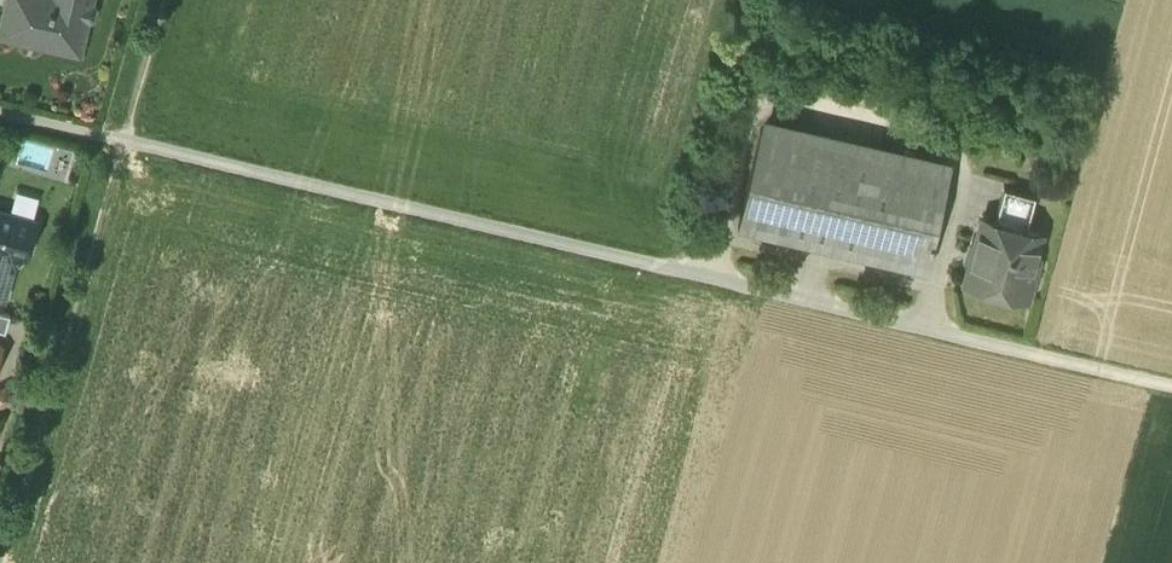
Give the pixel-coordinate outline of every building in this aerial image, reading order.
[(1,33),(11,35),(24,29),(46,34),(53,45),(78,51),(86,19),(90,16),(92,6),(90,2),(90,0),(9,0),(1,33)] [(950,174),(761,130),(739,225),(928,269),(950,174)] [(1038,194),(1006,185),(996,220),(1029,229),(1038,194)] [(3,297),(13,263),(22,254),(25,255),(35,220),(0,210),(0,296),(3,297)] [(996,220),(984,217),(976,244),(974,244),(969,260),(971,261),(966,280),(976,283),(975,285),(977,288),(983,290),(986,288),(986,286),(1026,297),(1031,277),(1035,279),(1041,259),(1037,257),(1043,233),(1029,229),(996,220)] [(0,311),(0,329),(5,330),(10,313),(0,311)]
